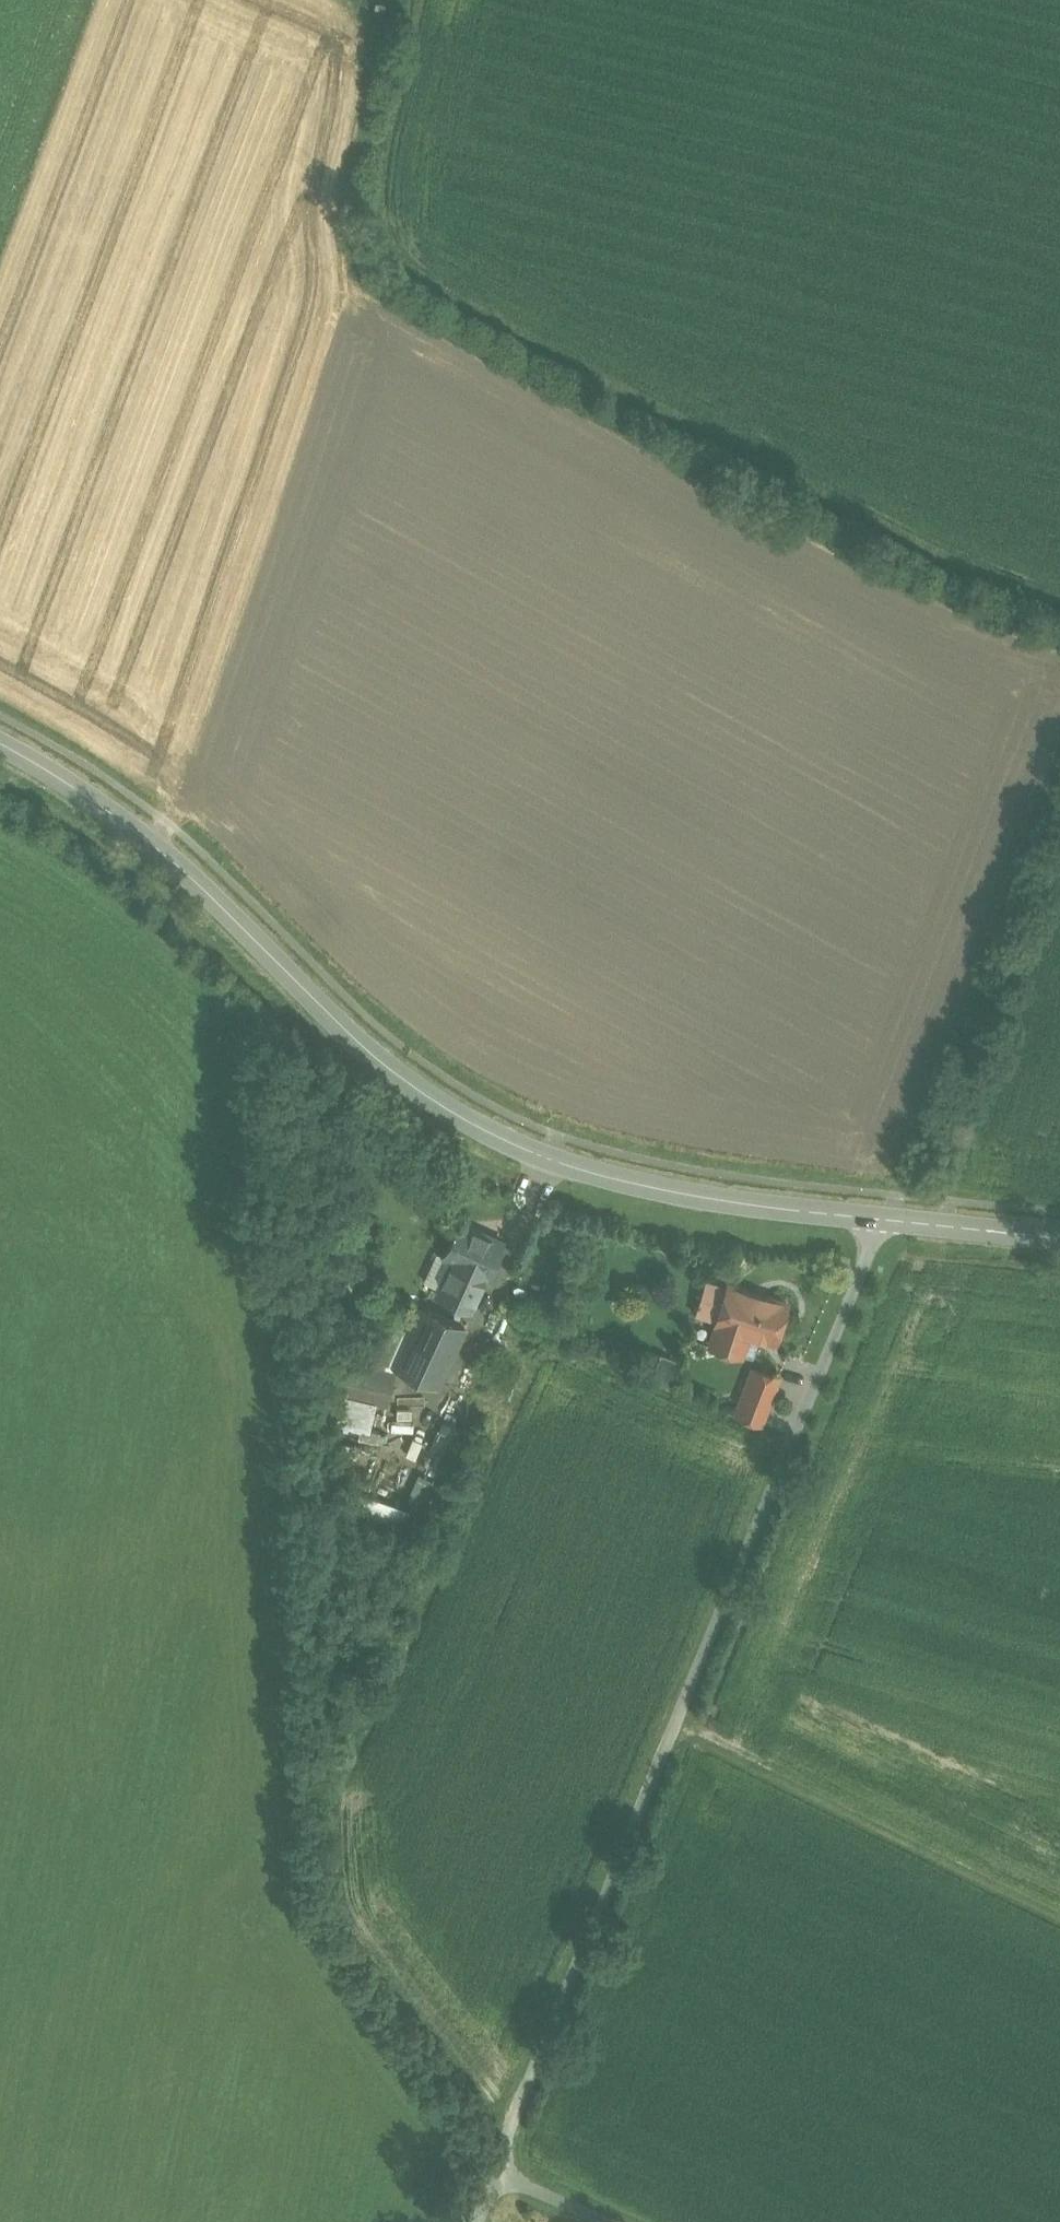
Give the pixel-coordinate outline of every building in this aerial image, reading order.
[(460,1222),(444,1257),(446,1258),(446,1257),(454,1260),(438,1296),(472,1311),(487,1277),(489,1278),(504,1243),(503,1242),(503,1243),(461,1224),(462,1223),(460,1222)] [(787,1305),(729,1286),(717,1324),(719,1324),(712,1347),(718,1349),(720,1352),(728,1355),(731,1353),(741,1357),(742,1355),(737,1354),(744,1332),(776,1342),(787,1305)] [(465,1329),(430,1312),(418,1338),(418,1339),(437,1348),(452,1355),(465,1329)] [(437,1348),(418,1339),(418,1338),(413,1336),(408,1346),(407,1346),(400,1363),(424,1375),(437,1348)] [(395,1371),(350,1360),(342,1392),(387,1403),(395,1371)] [(754,1370),(736,1415),(762,1424),(779,1379),(754,1370)]
